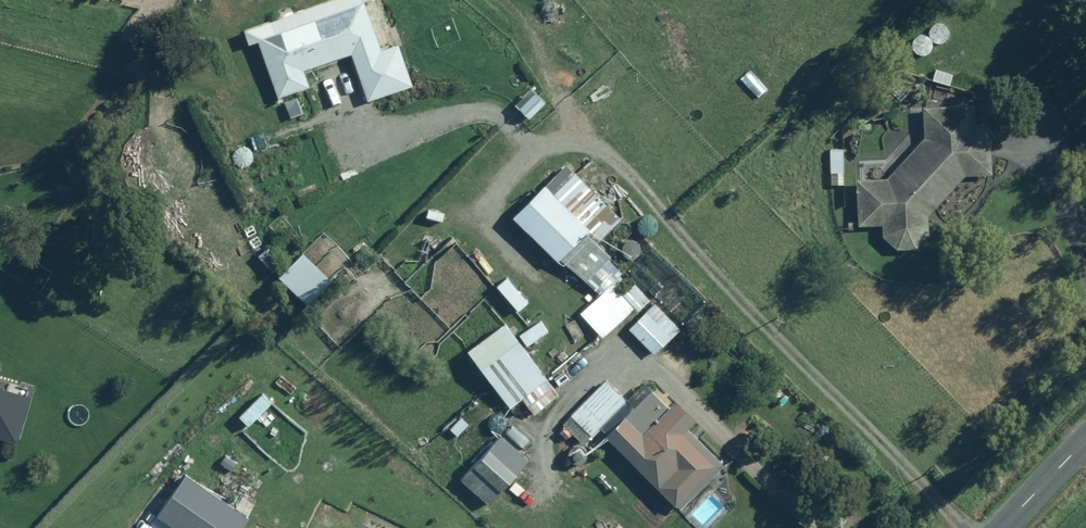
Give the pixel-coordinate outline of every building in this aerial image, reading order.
[(305,84),(299,68),(344,51),(362,99),(409,82),(392,37),(375,44),(359,0),(338,0),(249,34),(271,97),(305,84)] [(528,89),(511,105),(522,116),(539,101),(528,89)] [(969,123),(968,120),(967,102),(917,105),(920,137),(883,178),(853,177),(851,224),(877,225),(877,236),(891,248),(910,247),(924,233),(925,214),(961,173),(988,171),(986,121),(969,123)] [(615,215),(565,166),(545,186),(539,181),(506,215),(556,264),(559,260),(580,281),(604,256),(590,242),(615,215)] [(632,305),(610,279),(573,310),(595,336),(632,305)] [(654,304),(626,328),(650,356),(678,332),(654,304)] [(543,330),(535,319),(513,335),(520,346),(543,330)] [(554,395),(497,320),(459,349),(502,406),(516,395),(530,413),(554,395)] [(608,427),(629,407),(600,378),(565,414),(588,436),(603,422),(608,427)] [(629,407),(608,427),(600,435),(676,509),(718,466),(678,427),(688,416),(653,382),(629,407)] [(1,389),(0,389),(0,439),(11,442),(26,397),(1,389)] [(267,403),(256,391),(232,414),(242,425),(267,403)] [(525,457),(495,430),(453,476),(483,503),(525,457)] [(177,470),(148,510),(172,527),(235,527),(242,518),(177,470)]
